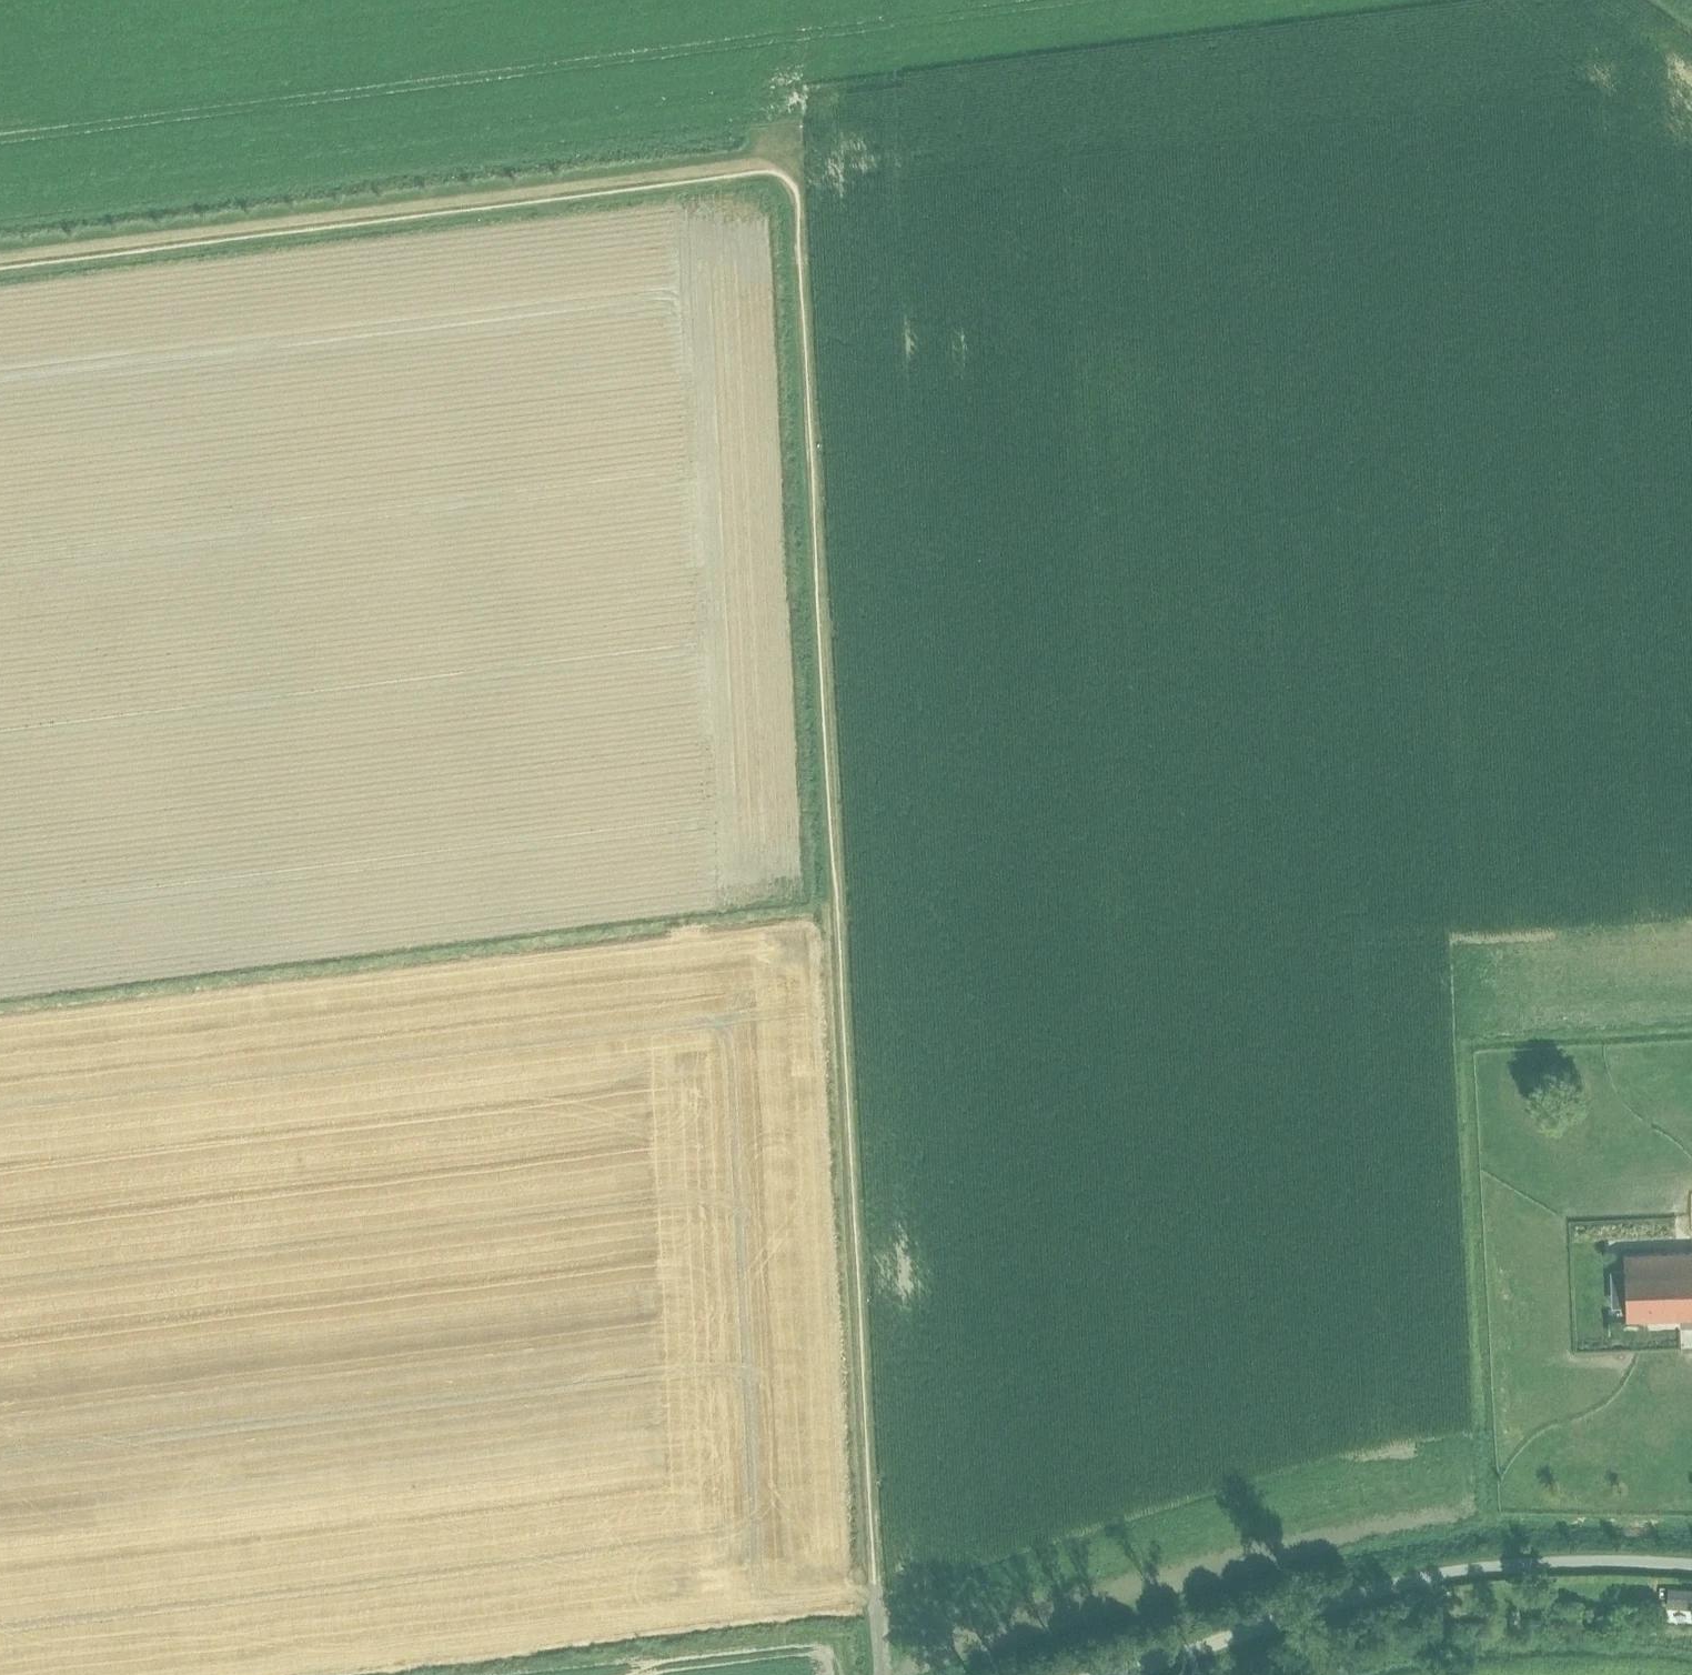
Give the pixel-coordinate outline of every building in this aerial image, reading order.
[(1691,1316),(1691,1251),(1625,1253),(1627,1318),(1691,1316)] [(1666,1607),(1691,1609),(1691,1590),(1667,1588),(1666,1607)]
